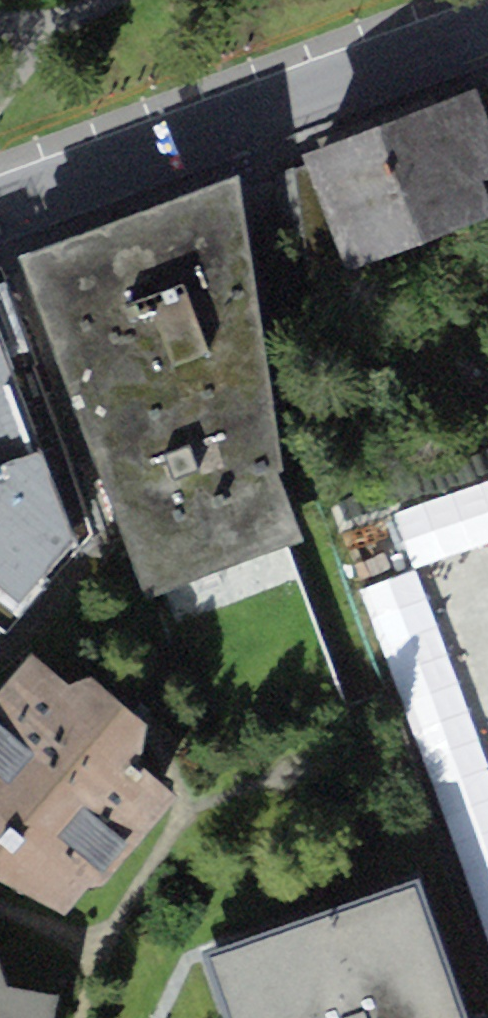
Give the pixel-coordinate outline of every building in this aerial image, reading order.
[(378,122),(424,240),(487,215),(487,195),(482,179),(487,177),(487,118),(474,84),(378,122)] [(303,151),(349,270),(424,240),(378,122),(303,151)] [(349,270),(303,151),(239,173),(258,300),(349,270)] [(239,173),(18,252),(150,599),(302,538),(278,471),(285,467),(258,300),(239,173)] [(21,408),(0,355),(0,416),(21,408)] [(0,650),(0,688),(20,666),(0,650)] [(32,652),(20,666),(0,688),(0,876),(64,911),(90,881),(98,889),(180,796),(138,761),(144,719),(92,675),(72,684),(32,652)] [(208,955),(229,1017),(461,1017),(416,885),(208,955)] [(56,990),(8,983),(0,960),(0,1017),(51,1017),(56,990)]
